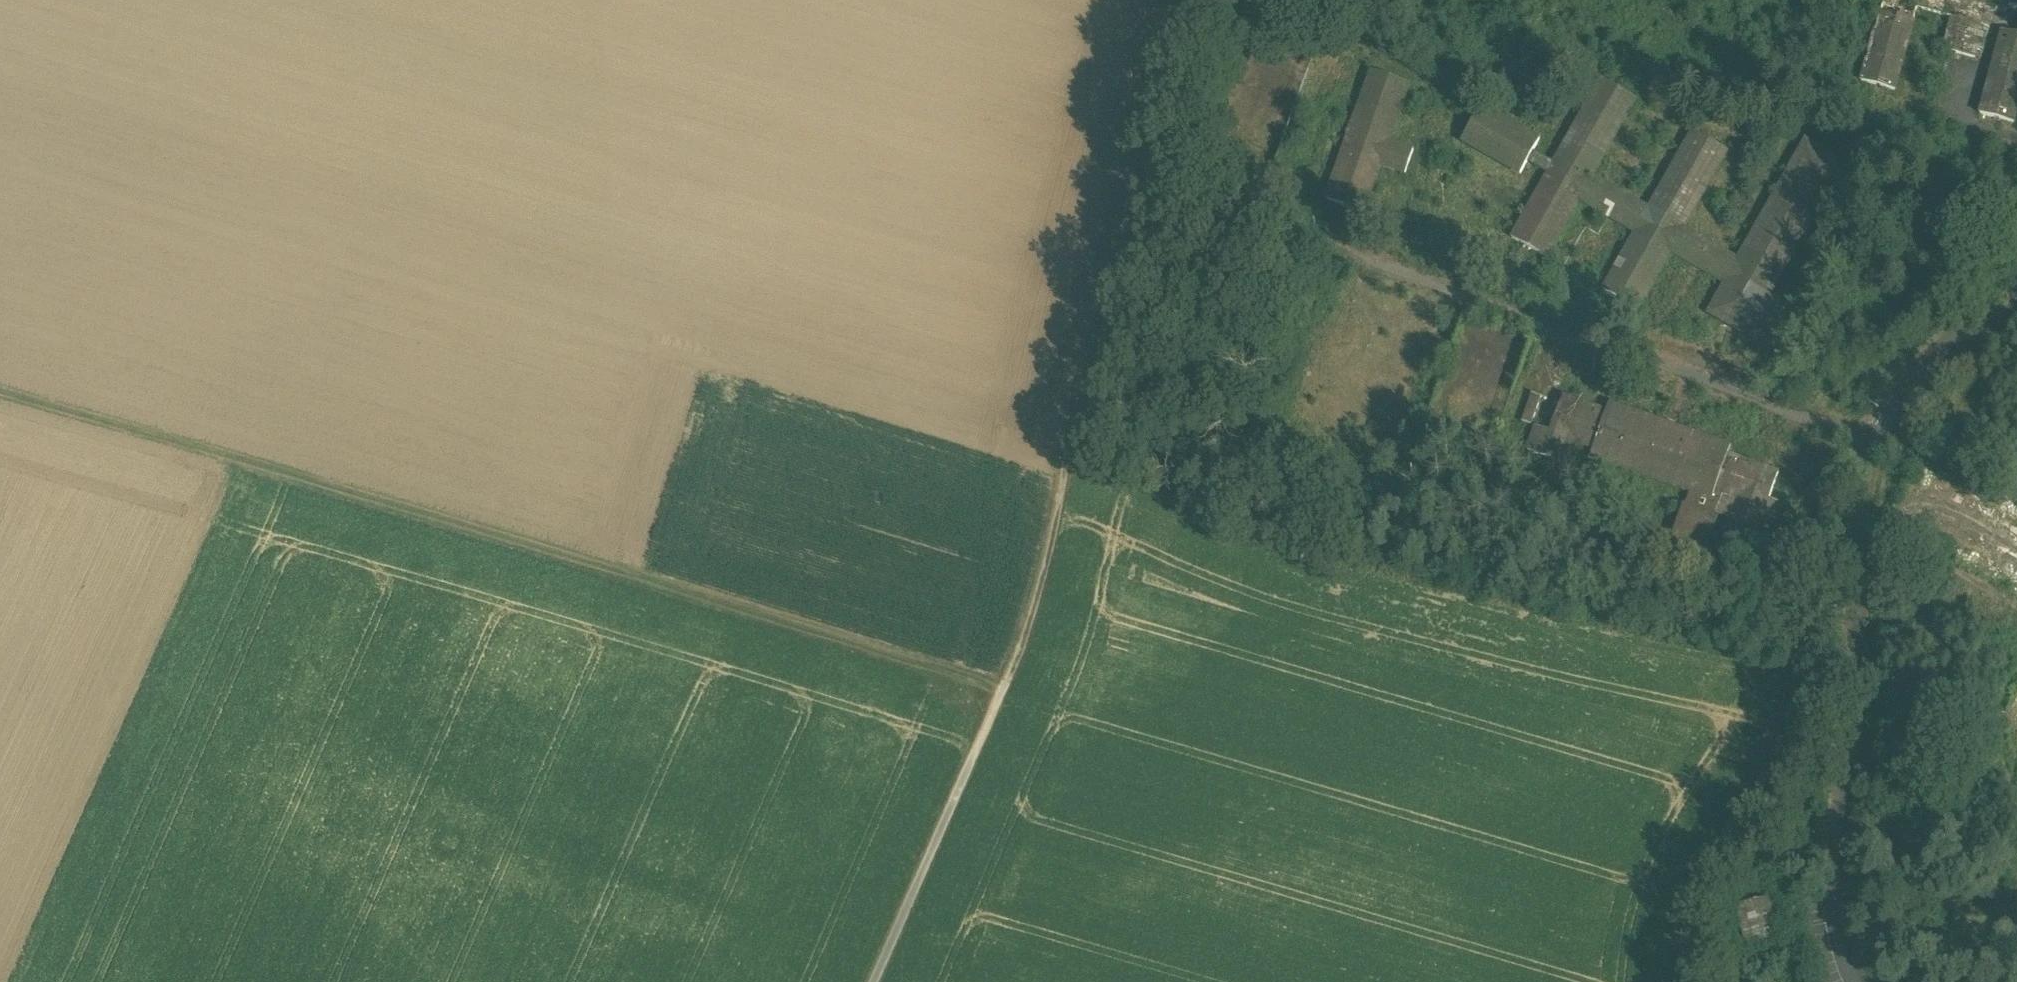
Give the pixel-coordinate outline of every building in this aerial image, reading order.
[(1861,80),(1899,90),(1921,10),(1951,18),(1942,51),(1979,61),(1987,27),(2003,32),(1981,114),(2016,123),(2016,0),(2008,0),(1882,0),(1861,80)] [(1374,197),(1411,83),(1365,68),(1327,182),(1374,197)] [(1532,149),(1539,136),(1480,103),(1460,140),(1520,173),(1527,161),(1546,171),(1510,235),(1530,246),(1550,257),(1581,203),(1632,231),(1602,284),(1642,306),(1671,254),(1721,281),(1704,313),(1756,341),(1855,162),(1804,134),(1736,256),(1689,230),(1732,152),(1690,129),(1648,204),(1597,176),(1640,98),(1600,76),(1553,161),(1532,149)] [(1606,408),(1563,392),(1549,429),(1534,423),(1525,448),(1583,470),(1589,453),(1606,408)] [(1732,444),(1610,398),(1606,408),(1589,453),(1690,490),(1686,500),(1722,513),(1714,532),(1793,562),(1811,514),(1770,498),(1780,470),(1729,451),(1732,444)] [(1722,513),(1686,500),(1672,538),(1707,551),(1714,532),(1722,513)] [(1771,897),(1738,906),(1745,933),(1778,925),(1771,897)]
